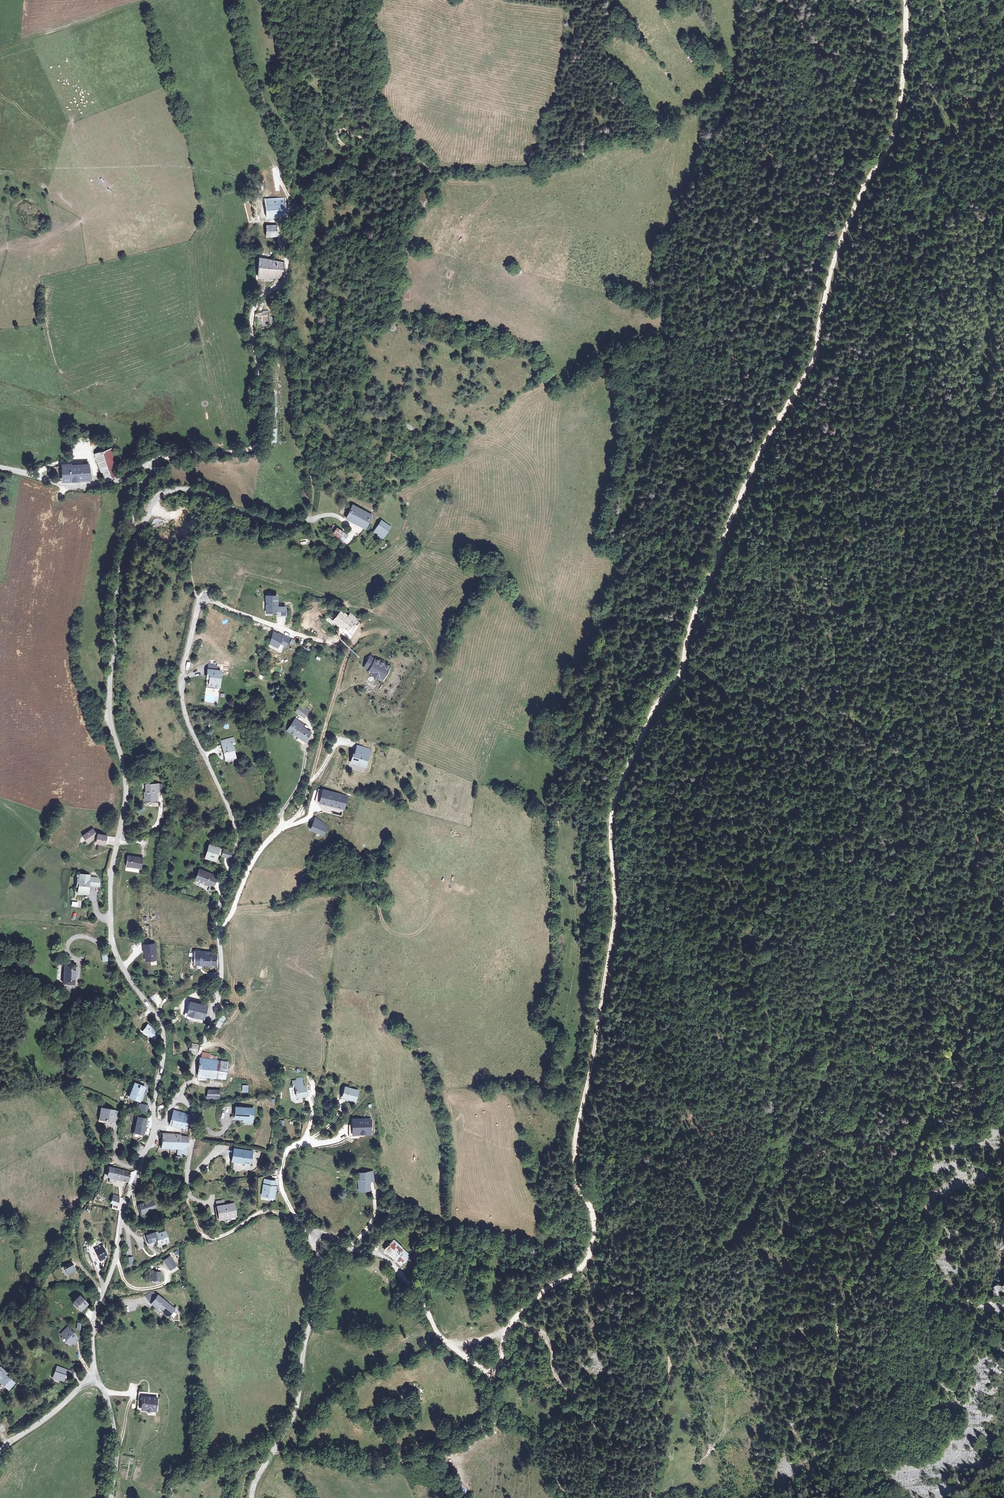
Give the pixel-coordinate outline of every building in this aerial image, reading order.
[(290,198),(268,198),(268,216),(289,216),(290,198)] [(280,224),(271,224),(271,234),(280,235),(280,224)] [(286,262),(261,260),(259,275),(285,276),(286,262)] [(105,481),(119,478),(110,447),(95,449),(101,472),(103,471),(105,481)] [(63,463),(63,479),(89,479),(88,465),(75,465),(74,463),(63,463)] [(366,522),(373,507),(347,498),(342,513),(347,515),(366,522)] [(332,521),(329,520),(326,527),(338,533),(342,526),(332,521)] [(266,595),(266,614),(287,614),(287,607),(279,607),(279,595),(266,595)] [(345,614),(344,615),(340,612),(334,620),(342,627),(338,630),(344,635),(356,622),(345,614)] [(291,639),(284,635),(279,643),(287,647),(291,639)] [(385,679),(391,664),(369,655),(363,671),(385,679)] [(213,669),(216,670),(215,680),(220,680),(224,681),(226,666),(213,665),(213,669)] [(215,680),(216,670),(213,669),(211,683),(220,684),(220,680),(215,680)] [(212,696),(219,696),(219,689),(216,689),(216,693),(205,693),(206,702),(212,702),(212,696)] [(304,717),(309,711),(306,708),(307,707),(302,703),(296,710),(304,717)] [(307,727),(305,729),(301,726),(303,724),(296,718),(287,728),(299,737),(300,736),(304,738),(309,732),(308,732),(310,729),(307,727)] [(237,755),(235,743),(239,742),(238,736),(225,739),(229,757),(237,755)] [(370,753),(369,753),(370,749),(359,745),(355,754),(354,753),(352,758),(357,760),(356,762),(366,766),(370,753)] [(155,804),(155,793),(159,793),(159,784),(146,783),(146,791),(144,791),(144,803),(155,804)] [(343,815),(348,796),(318,789),(314,803),(320,805),(318,809),(343,815)] [(315,817),(309,830),(323,837),(328,825),(315,817)] [(105,844),(107,835),(99,833),(98,835),(95,834),(95,832),(93,829),(83,836),(87,843),(94,838),(99,843),(105,844)] [(226,849),(212,844),(208,855),(215,858),(215,859),(220,861),(222,854),(224,855),(226,849)] [(233,851),(226,849),(224,855),(231,857),(233,851)] [(145,859),(129,856),(127,866),(143,868),(145,859)] [(219,875),(202,866),(197,875),(214,884),(219,875)] [(91,876),(81,876),(79,894),(89,895),(90,886),(98,887),(99,879),(91,878),(91,876)] [(155,943),(144,944),(145,952),(146,952),(147,960),(157,958),(155,943)] [(217,952),(194,951),(194,964),(217,964),(217,952)] [(94,956),(86,955),(85,964),(93,965),(94,956)] [(76,987),(79,973),(80,968),(69,965),(68,969),(65,985),(76,987)] [(207,1006),(191,1002),(188,1015),(204,1018),(207,1006)] [(156,1034),(154,1032),(155,1030),(144,1025),(140,1032),(153,1039),(156,1034)] [(197,1056),(200,1047),(198,1047),(198,1045),(194,1045),(194,1048),(191,1048),(191,1052),(193,1052),(193,1056),(197,1056)] [(200,1078),(227,1080),(228,1064),(215,1061),(216,1058),(211,1057),(210,1061),(203,1060),(202,1060),(200,1078)] [(303,1086),(303,1078),(297,1078),(293,1079),(293,1084),(296,1084),(296,1094),(306,1093),(305,1086),(303,1086)] [(129,1089),(133,1091),(129,1097),(137,1101),(144,1087),(133,1082),(129,1089)] [(356,1100),(359,1091),(346,1086),(345,1091),(343,1090),(341,1097),(350,1100),(351,1099),(356,1100)] [(220,1100),(221,1092),(208,1091),(208,1099),(220,1100)] [(148,1106),(139,1104),(137,1113),(146,1115),(148,1106)] [(236,1118),(244,1119),(244,1121),(252,1122),(254,1109),(237,1107),(236,1118)] [(115,1112),(111,1111),(111,1109),(101,1108),(99,1118),(113,1121),(115,1112)] [(189,1126),(191,1115),(177,1113),(177,1109),(174,1109),(171,1128),(189,1129),(189,1126)] [(146,1119),(137,1117),(134,1132),(143,1134),(146,1119)] [(187,1158),(189,1137),(183,1137),(183,1136),(163,1135),(163,1151),(178,1152),(178,1158),(176,1158),(175,1160),(183,1161),(183,1159),(187,1158)] [(254,1152),(235,1149),(233,1162),(245,1164),(245,1162),(252,1163),(254,1152)] [(374,1171),(357,1174),(359,1188),(370,1186),(369,1181),(375,1180),(374,1171)] [(129,1184),(131,1174),(113,1172),(111,1180),(129,1184)] [(277,1183),(274,1183),(274,1180),(264,1178),(262,1194),(275,1196),(277,1183)] [(141,1216),(157,1211),(153,1200),(138,1205),(141,1216)] [(233,1204),(223,1205),(223,1202),(216,1202),(218,1218),(235,1216),(233,1204)] [(155,1232),(144,1236),(147,1245),(158,1241),(160,1246),(170,1242),(167,1234),(160,1237),(158,1233),(156,1234),(155,1232)] [(396,1240),(394,1243),(393,1241),(387,1247),(388,1248),(387,1250),(397,1259),(406,1250),(396,1240)] [(106,1257),(104,1253),(106,1252),(102,1243),(94,1247),(100,1260),(106,1257)] [(170,1256),(163,1261),(169,1270),(176,1265),(170,1256)] [(67,1276),(76,1273),(73,1264),(64,1267),(67,1276)] [(157,1293),(150,1297),(154,1302),(156,1304),(156,1305),(160,1309),(161,1308),(172,1318),(171,1319),(177,1323),(178,1323),(183,1323),(183,1316),(177,1312),(178,1311),(157,1293)] [(88,1306),(80,1298),(74,1303),(78,1307),(76,1308),(80,1312),(81,1310),(82,1311),(88,1306)] [(79,1340),(68,1329),(61,1335),(73,1346),(79,1340)] [(66,1378),(68,1372),(54,1367),(51,1377),(61,1380),(62,1377),(66,1378)] [(0,1369),(0,1384),(6,1390),(11,1384),(4,1377),(6,1375),(0,1369)] [(159,1396),(140,1394),(140,1398),(138,1412),(158,1414),(159,1396)]
